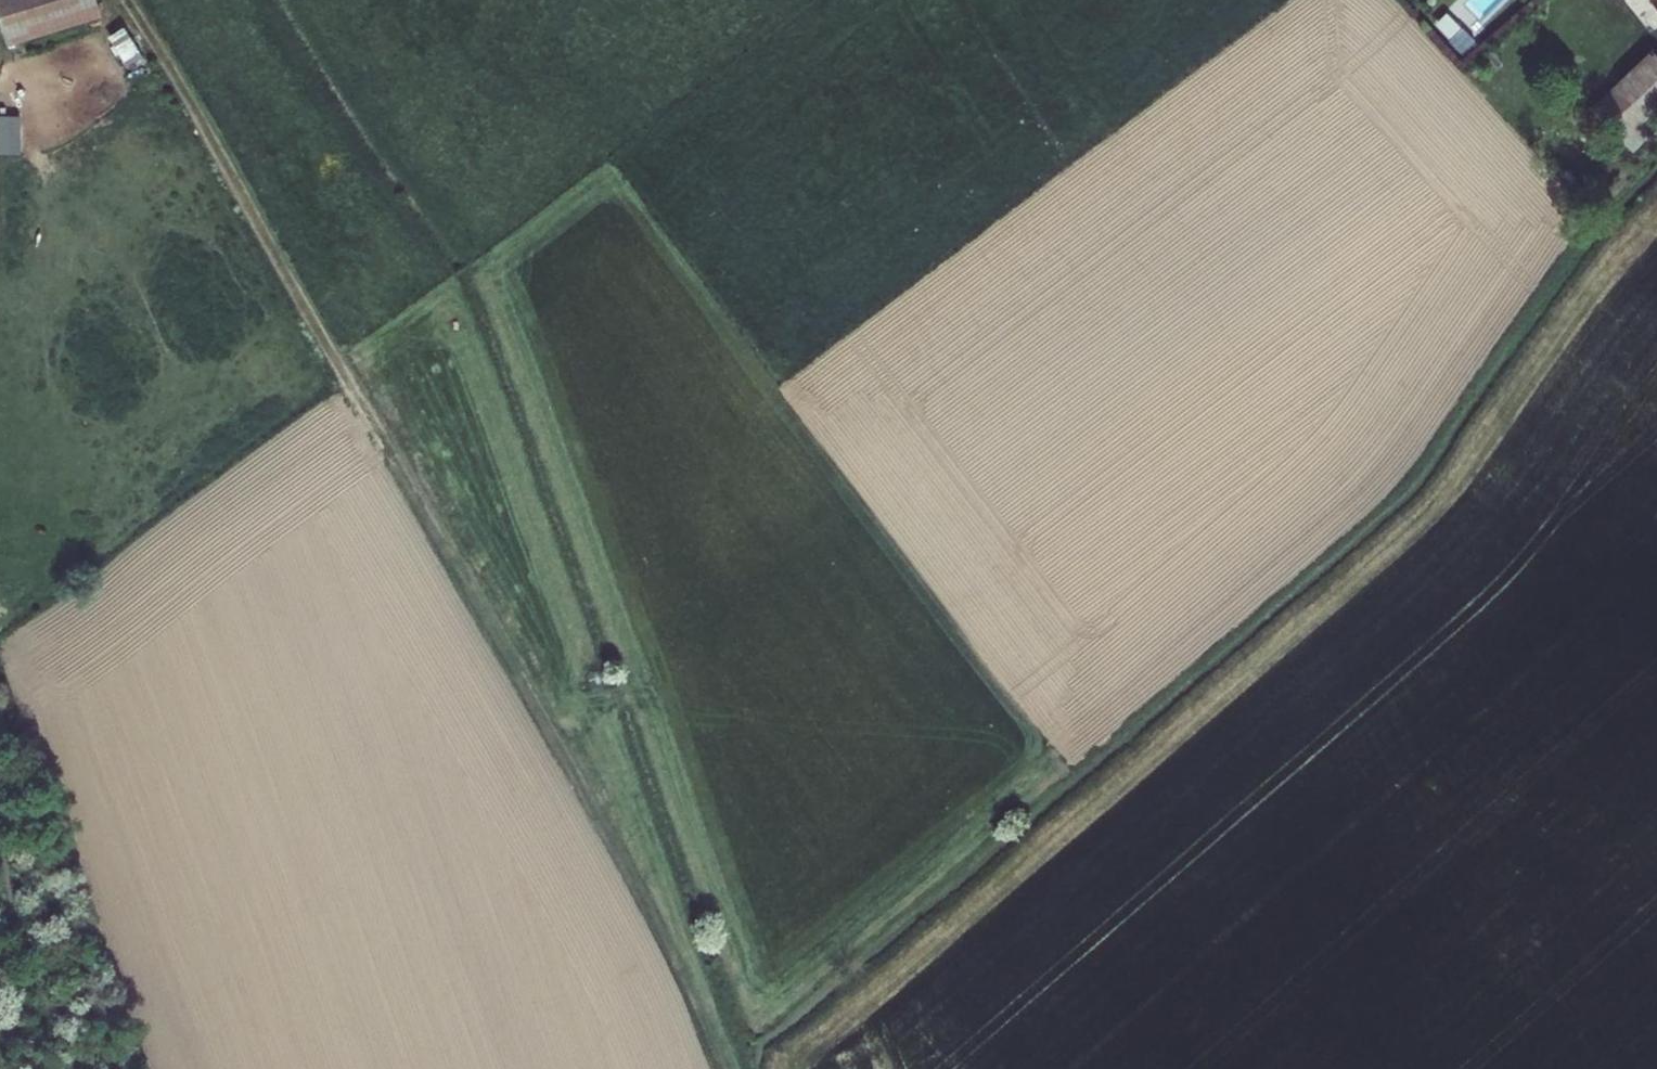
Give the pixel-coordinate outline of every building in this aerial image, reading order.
[(14,45),(108,15),(103,0),(0,0),(0,1),(14,45)] [(123,29),(108,38),(126,65),(140,56),(123,29)] [(1654,52),(1594,110),(1633,151),(1656,128),(1656,55),(1654,52)] [(20,155),(20,117),(0,117),(0,155),(20,155)]
